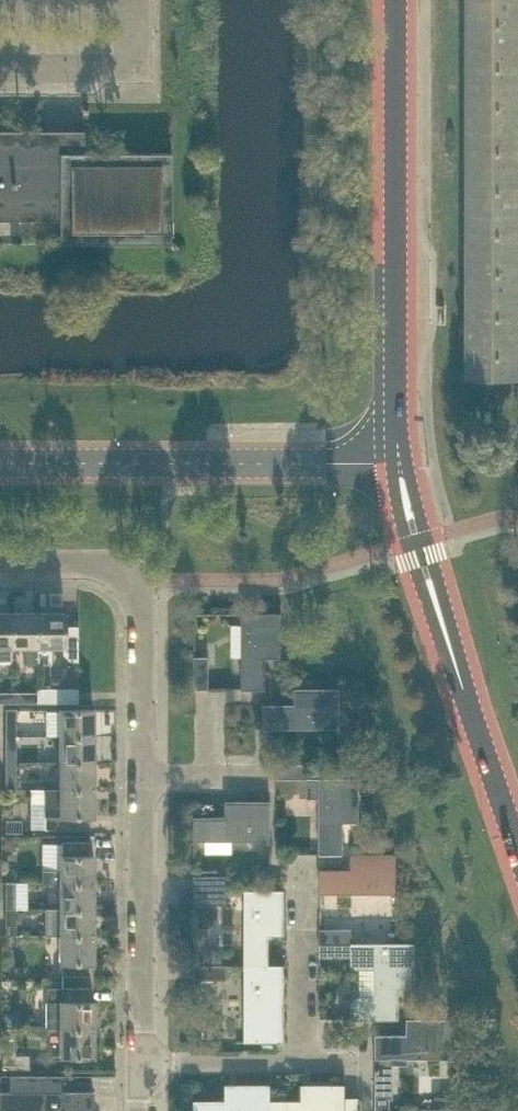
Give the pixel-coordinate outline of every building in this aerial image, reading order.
[(468,43),(517,43),(517,0),(468,0),(468,43)] [(468,43),(468,124),(517,124),(517,43),(468,43)] [(468,124),(468,208),(517,208),(517,124),(468,124)] [(0,130),(0,219),(60,219),(60,243),(172,242),(172,152),(144,152),(83,152),(40,152),(40,130),(0,130)] [(468,208),(468,291),(517,291),(517,208),(468,208)] [(468,291),(468,376),(517,376),(517,291),(468,291)] [(11,646),(11,612),(0,612),(0,661),(11,661),(11,646)] [(37,663),(37,612),(11,612),(11,646),(24,646),(24,663),(37,663)] [(64,646),(65,612),(37,612),(37,663),(50,663),(50,646),(64,646)] [(282,646),(282,612),(243,612),(243,688),(266,688),(266,646),(282,646)] [(209,688),(210,657),(196,656),(195,688),(209,688)] [(78,701),(78,687),(38,687),(38,692),(38,701),(78,701)] [(265,727),(341,727),(341,687),(307,687),(307,703),(265,703),(265,727)] [(11,692),(0,692),(0,702),(11,702),(11,692)] [(11,692),(11,702),(38,702),(38,701),(38,692),(11,692)] [(5,734),(17,735),(17,708),(5,708),(5,734)] [(93,736),(93,708),(60,708),(60,735),(64,735),(93,736)] [(17,761),(17,735),(5,734),(5,761),(17,761)] [(93,736),(64,735),(60,735),(60,761),(93,762),(93,736)] [(5,787),(17,787),(17,761),(5,761),(5,787)] [(94,788),(93,762),(60,761),(59,788),(94,788)] [(308,791),(308,777),(277,777),(277,791),(308,791)] [(360,811),(360,777),(321,777),(320,853),(344,853),(344,822),(345,810),(360,811)] [(94,815),(94,788),(59,788),(31,788),(31,801),(45,801),(45,828),(89,828),(89,815),(94,815)] [(195,839),(271,839),(271,800),(237,800),(237,815),(195,816),(195,839)] [(89,854),(89,841),(62,841),(62,854),(89,854)] [(343,891),(397,892),(397,852),(363,852),(363,868),(343,868),(321,868),(321,892),(343,891)] [(59,881),(94,882),(94,854),(89,854),(62,854),(59,854),(59,868),(45,868),(45,881),(59,881)] [(20,867),(5,867),(5,880),(20,880),(20,867)] [(227,889),(227,876),(195,875),(195,889),(227,889)] [(5,907),(16,907),(16,881),(5,881),(5,907)] [(94,908),(94,882),(59,881),(59,908),(94,908)] [(227,903),(227,889),(195,889),(195,903),(227,903)] [(285,923),(285,889),(271,889),(246,889),(246,964),(270,964),(270,923),(285,923)] [(5,934),(16,934),(16,907),(5,907),(5,934)] [(94,908),(59,908),(45,907),(45,934),(59,934),(94,934),(94,908)] [(353,942),(353,941),(353,928),(343,928),(321,928),(321,942),(343,942),(353,942)] [(94,961),(94,934),(59,934),(59,961),(62,961),(89,961),(94,961)] [(415,976),(416,942),(353,941),(353,942),(353,956),(352,968),(368,967),(368,960),(377,960),(376,995),(361,995),(355,998),(352,1003),(352,1018),(400,1018),(400,985),(415,985),(415,976)] [(353,942),(343,942),(321,942),(321,956),(353,956),(353,942)] [(62,974),(89,975),(89,961),(62,961),(62,974)] [(227,978),(227,964),(195,964),(195,978),(227,978)] [(285,1040),(285,964),(270,964),(246,964),(246,1040),(285,1040)] [(89,1000),(89,987),(62,986),(61,1001),(89,1000)] [(61,1001),(59,1001),(59,1028),(94,1028),(94,1000),(89,1000),(61,1001)] [(410,1057),(452,1057),(452,1017),(419,1017),(419,1033),(377,1033),(377,1089),(377,1096),(391,1096),(394,1096),(394,1058),(410,1058),(410,1057)] [(28,1067),(28,1054),(16,1054),(16,1027),(5,1027),(5,1054),(2,1054),(2,1068),(28,1067)] [(94,1054),(94,1028),(59,1028),(59,1055),(94,1054)] [(61,1074),(10,1074),(10,1091),(0,1091),(0,1110),(94,1110),(94,1091),(60,1091),(61,1074)] [(271,1100),(271,1084),(237,1083),(237,1099),(195,1099),(195,1110),(271,1110),(271,1100)] [(346,1084),(312,1084),(312,1100),(271,1100),(271,1110),(346,1110),(346,1097),(346,1084)] [(391,1107),(391,1096),(377,1096),(377,1110),(391,1110),(391,1107)] [(360,1097),(346,1097),(346,1110),(360,1110),(360,1097)]
